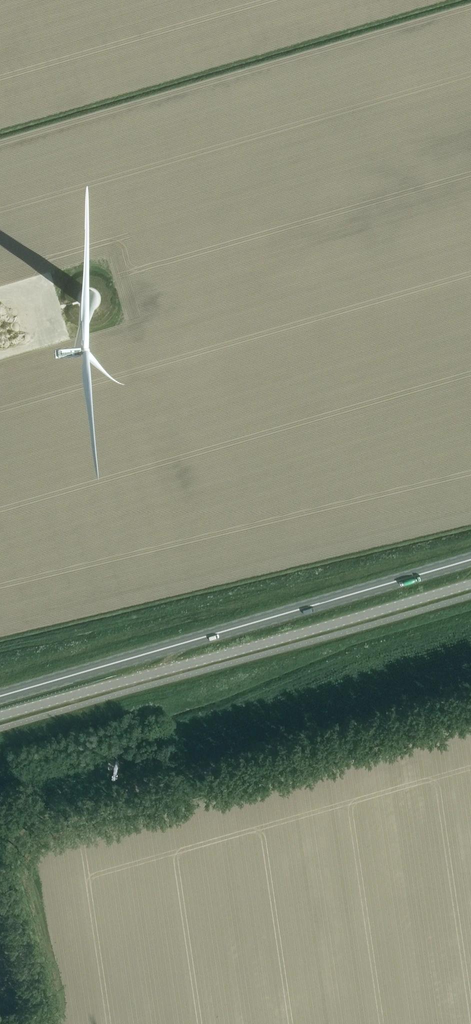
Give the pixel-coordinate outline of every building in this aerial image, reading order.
[(80,297),(80,299),(80,300),(80,301),(81,302),(81,303),(82,304),(83,305),(84,306),(85,307),(86,307),(87,307),(89,307),(90,307),(91,307),(92,307),(93,307),(94,306),(95,305),(96,305),(96,304),(97,303),(98,302),(98,301),(98,300),(98,299),(98,297),(98,296),(98,295),(97,294),(96,293),(96,292),(95,292),(94,291),(93,290),(92,290),(91,290),(90,290),(89,290),(87,290),(86,290),(85,290),(84,291),(83,292),(82,293),(81,294),(81,295),(80,296),(80,297)]
